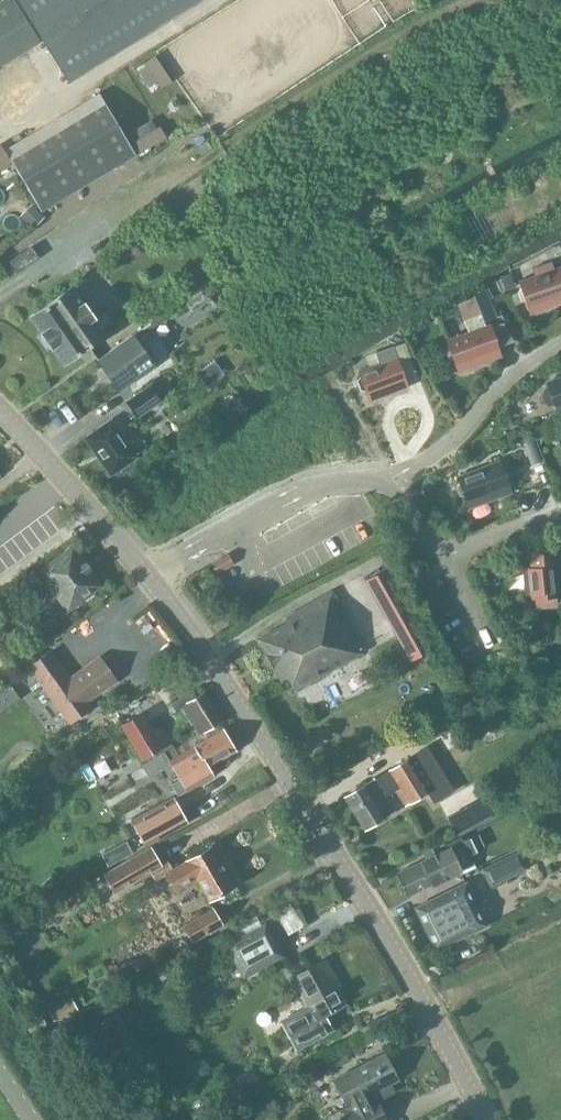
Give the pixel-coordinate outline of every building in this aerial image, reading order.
[(34,45),(6,0),(1,0),(0,0),(0,66),(34,45)] [(68,82),(155,28),(198,0),(17,0),(68,82)] [(171,81),(155,56),(145,63),(147,66),(140,71),(149,86),(157,81),(161,87),(171,81)] [(18,165),(44,209),(140,152),(104,91),(8,148),(18,165)] [(140,151),(165,136),(159,126),(156,128),(151,121),(136,130),(141,138),(134,141),(140,151)] [(18,165),(8,148),(6,144),(0,147),(0,176),(18,165)] [(31,246),(9,261),(17,273),(39,257),(31,246)] [(528,305),(550,298),(552,304),(560,301),(560,266),(520,280),(522,286),(518,290),(521,299),(526,299),(528,305)] [(93,316),(72,286),(29,315),(63,364),(105,335),(93,318),(93,316)] [(454,358),(456,364),(477,356),(480,362),(501,355),(490,324),(448,339),(450,345),(446,348),(449,357),(454,358)] [(97,359),(119,390),(155,364),(133,333),(97,359)] [(384,396),(408,388),(392,347),(376,353),(380,363),(359,371),(361,377),(358,381),(361,389),(366,390),(368,396),(382,390),(384,396)] [(556,406),(560,404),(560,376),(547,381),(549,386),(544,388),(542,392),(545,401),(550,403),(555,401),(556,406)] [(125,402),(136,418),(165,397),(154,381),(125,402)] [(84,437),(110,475),(138,457),(112,418),(84,437)] [(460,481),(456,485),(460,494),(465,494),(467,500),(488,492),(490,498),(511,491),(500,460),(458,476),(460,481)] [(37,570),(67,610),(103,584),(73,544),(37,570)] [(559,589),(556,551),(528,553),(529,565),(524,566),(527,592),(559,589)] [(366,578),(411,661),(432,649),(388,566),(366,578)] [(286,621),(257,637),(281,679),(286,676),(294,690),(300,687),(323,674),(365,650),(331,589),(283,616),(286,621)] [(29,667),(70,722),(92,705),(89,700),(118,679),(101,655),(71,677),(51,650),(29,667)] [(170,702),(176,712),(183,708),(199,732),(221,718),(204,692),(195,698),(189,690),(170,702)] [(142,713),(121,726),(144,764),(165,751),(169,760),(179,755),(171,741),(162,746),(142,713)] [(179,755),(169,760),(175,770),(180,779),(173,784),(179,794),(212,775),(207,766),(235,750),(223,729),(179,755)] [(409,758),(345,796),(365,829),(394,811),(385,797),(396,790),(406,806),(428,792),(434,802),(453,790),(427,747),(409,758)] [(483,797),(446,817),(457,836),(460,834),(493,817),(483,797)] [(175,798),(132,821),(145,845),(187,822),(175,798)] [(463,840),(464,842),(469,852),(483,846),(477,833),(463,840)] [(474,863),(469,852),(464,842),(463,840),(460,834),(457,836),(445,842),(447,846),(397,871),(408,895),(474,863)] [(154,879),(165,873),(175,891),(197,879),(209,902),(234,888),(211,846),(185,860),(186,862),(173,869),(168,860),(161,864),(162,866),(150,873),(154,879)] [(113,895),(150,873),(162,866),(161,864),(151,848),(102,877),(113,895)] [(520,849),(482,867),(490,885),(529,866),(520,849)] [(463,883),(414,906),(434,950),(470,933),(484,926),(463,883)] [(149,934),(157,927),(137,905),(129,912),(149,934)] [(182,929),(191,944),(222,924),(213,910),(182,929)] [(282,955),(265,924),(227,945),(244,976),(282,955)] [(283,1022),(286,1028),(271,1036),(278,1050),(293,1042),(297,1049),(332,1030),(325,1017),(345,1005),(336,989),(335,990),(320,963),(294,977),(311,1007),(283,1022)] [(73,998),(49,1011),(56,1023),(77,1011),(79,1011),(73,998)] [(25,1024),(32,1035),(47,1026),(40,1015),(25,1024)] [(346,1105),(322,1118),(323,1119),(390,1119),(378,1098),(393,1090),(390,1085),(399,1080),(384,1053),(333,1080),(346,1105)]
